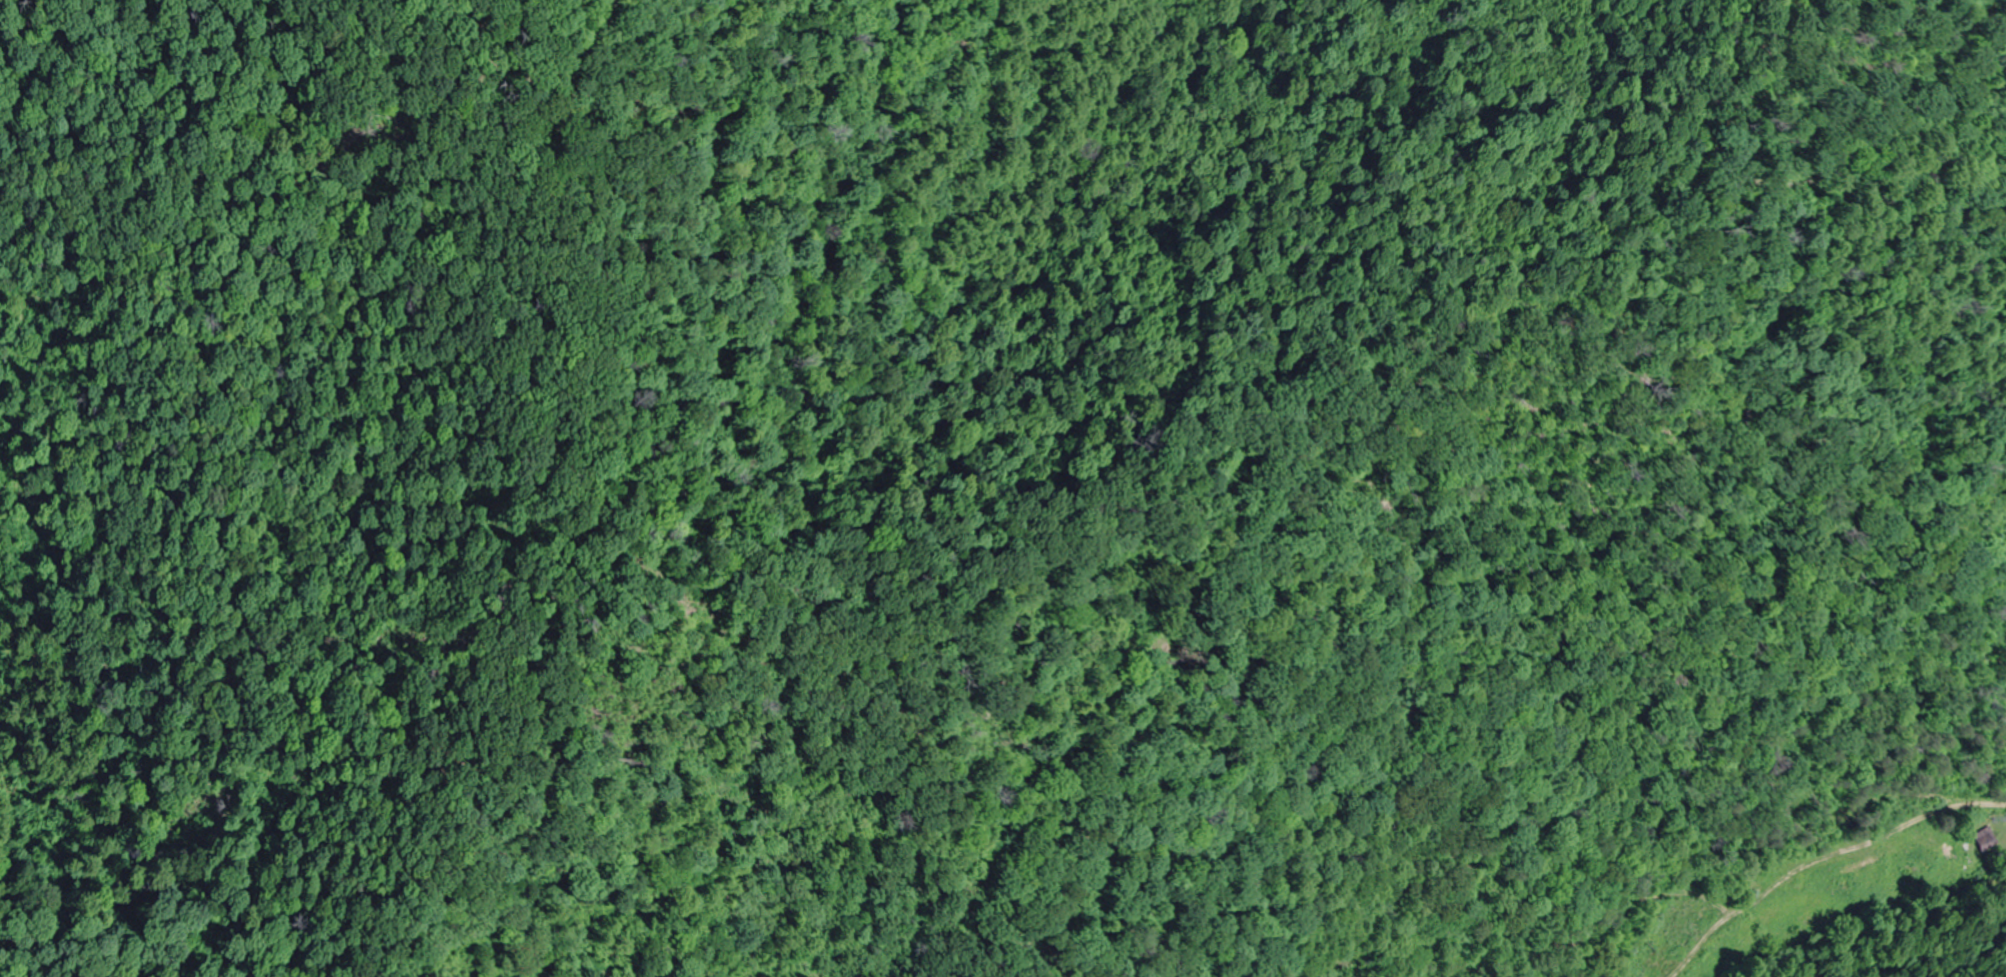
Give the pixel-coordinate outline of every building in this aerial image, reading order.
[(1972,838),(1983,854),(2000,843),(1989,827),(1972,838)]
